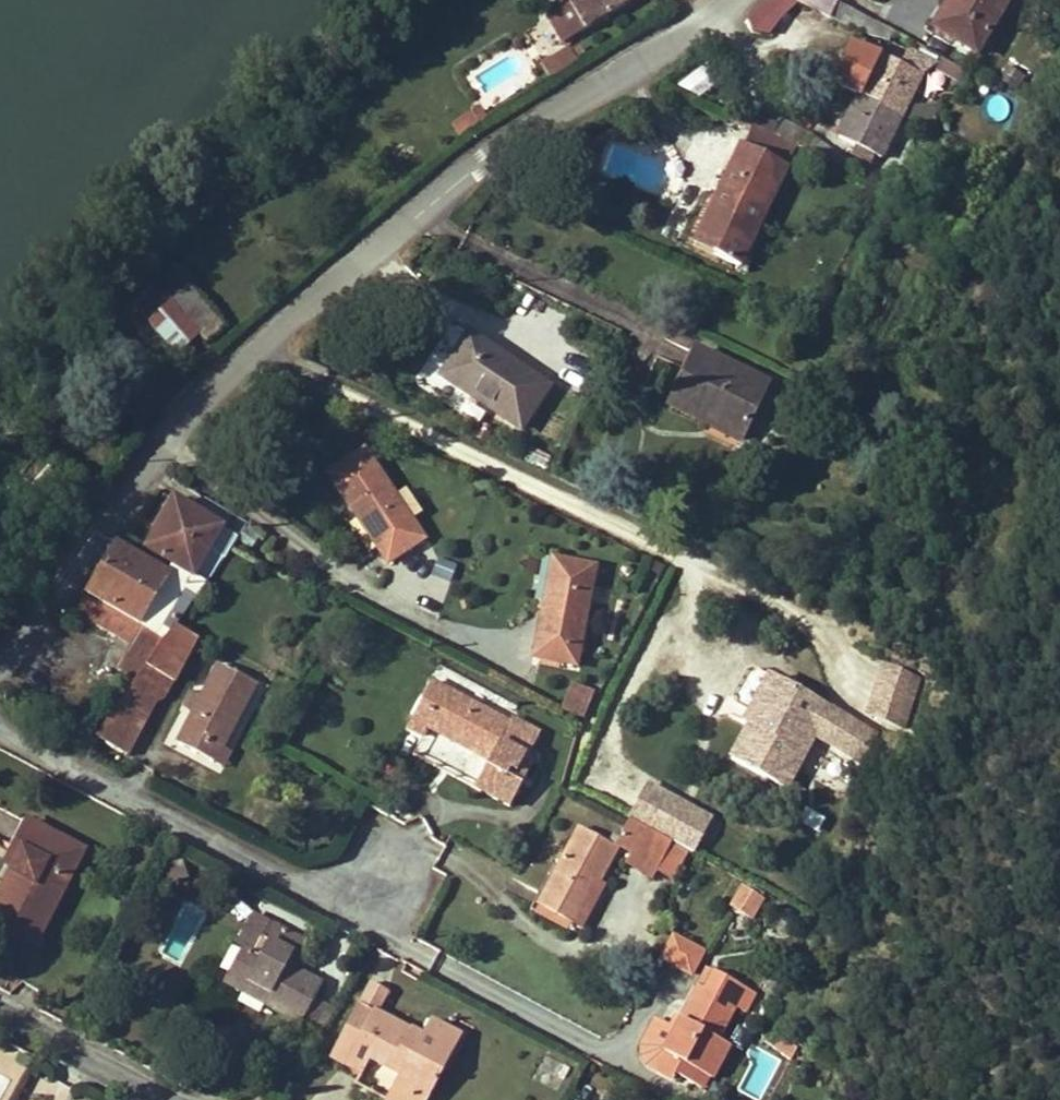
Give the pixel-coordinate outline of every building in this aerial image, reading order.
[(632,0),(567,0),(566,1),(570,7),(585,29),(632,0)] [(782,18),(798,2),(799,0),(769,0),(746,20),(751,33),(769,36),(782,18)] [(837,2),(833,0),(799,0),(798,2),(830,18),(859,32),(887,39),(890,30),(866,18),(837,2)] [(1009,0),(950,0),(933,29),(975,55),(1009,0)] [(585,29),(570,7),(549,20),(564,43),(585,29)] [(880,158),(922,72),(902,64),(879,53),(878,56),(851,45),(833,81),(858,95),(838,137),(858,147),(871,153),(880,158)] [(934,62),(937,56),(920,47),(917,53),(928,59),(934,62)] [(543,76),(574,66),(568,48),(538,57),(543,76)] [(928,59),(917,53),(910,49),(902,64),(922,72),(928,59)] [(958,79),(964,69),(941,58),(936,68),(958,79)] [(1016,88),(1024,73),(1004,62),(996,77),(1016,88)] [(985,97),(992,82),(978,75),(971,90),(985,97)] [(778,124),(746,109),(741,120),(753,125),(773,135),(778,124)] [(987,120),(982,109),(971,114),(976,125),(987,120)] [(461,138),(487,120),(481,112),(474,116),(472,113),(452,126),(461,138)] [(809,134),(780,120),(778,124),(773,135),(796,146),(802,149),(809,134)] [(740,266),(787,166),(796,146),(773,135),(753,125),(743,145),(740,144),(699,232),(718,242),(713,253),(740,266)] [(667,140),(657,130),(650,139),(660,147),(667,140)] [(868,161),(871,153),(858,147),(854,155),(868,161)] [(940,204),(943,197),(931,191),(927,198),(940,204)] [(968,235),(978,216),(967,210),(957,230),(968,235)] [(718,242),(699,232),(694,244),(713,253),(718,242)] [(189,288),(194,284),(180,268),(158,286),(171,301),(172,303),(189,288)] [(148,322),(171,301),(158,286),(134,307),(148,322)] [(223,327),(189,288),(172,303),(200,334),(207,342),(223,327)] [(172,303),(171,301),(148,322),(177,355),(200,334),(172,303)] [(520,428),(547,386),(468,334),(441,376),(520,428)] [(739,440),(766,382),(696,350),(673,397),(720,419),(716,429),(739,440)] [(720,419),(673,397),(669,407),(716,429),(720,419)] [(484,440),(489,429),(482,425),(477,437),(484,440)] [(423,538),(364,450),(328,474),(358,518),(361,517),(380,544),(377,546),(388,562),(423,538)] [(247,523),(205,498),(197,513),(237,537),(247,523)] [(162,535),(180,504),(174,500),(155,531),(162,535)] [(205,584),(229,549),(237,537),(197,513),(180,504),(162,535),(155,531),(145,549),(152,553),(173,566),(205,584)] [(380,544),(361,517),(358,518),(377,546),(380,544)] [(259,538),(246,528),(238,540),(250,549),(259,538)] [(174,627),(205,584),(173,566),(168,576),(146,564),(116,547),(76,611),(133,645),(119,668),(137,680),(146,667),(174,627)] [(173,566),(152,553),(146,564),(168,576),(173,566)] [(548,601),(556,559),(552,558),(544,600),(548,601)] [(575,665),(594,566),(556,559),(548,601),(544,600),(533,657),(575,665)] [(660,573),(664,566),(654,561),(651,568),(660,573)] [(3,571),(0,573),(0,588),(9,583),(3,571)] [(157,697),(167,679),(173,683),(196,638),(174,627),(146,667),(137,680),(95,739),(126,756),(157,697)] [(321,642),(325,632),(317,629),(312,638),(321,642)] [(349,667),(357,653),(347,647),(339,661),(349,667)] [(236,719),(255,684),(219,665),(202,697),(192,716),(178,743),(196,753),(203,741),(219,750),(221,747),(233,724),(228,721),(232,716),(236,719)] [(876,733),(753,667),(745,670),(731,696),(733,704),(754,715),(749,725),(731,759),(778,783),(805,730),(814,736),(861,761),(876,733)] [(903,725),(918,678),(883,667),(868,714),(903,725)] [(164,700),(173,683),(167,679),(157,697),(164,700)] [(508,723),(431,682),(421,701),(433,707),(424,724),(427,726),(449,738),(452,733),(458,736),(455,741),(489,759),(474,788),(509,806),(521,784),(517,781),(520,775),(524,777),(534,760),(527,757),(539,733),(511,718),(508,723)] [(584,717),(594,693),(573,685),(564,709),(584,717)] [(192,716),(202,697),(190,690),(186,698),(192,716)] [(424,724),(433,707),(421,701),(407,727),(422,735),(427,726),(424,724)] [(786,788),(814,736),(805,730),(778,783),(786,788)] [(222,767),(230,752),(221,747),(219,750),(203,741),(196,753),(213,762),(222,767)] [(679,802),(647,785),(640,799),(672,816),(679,802)] [(692,852),(710,819),(679,802),(672,816),(640,799),(629,820),(688,850),(692,852)] [(802,807),(797,825),(820,831),(825,813),(802,807)] [(657,870),(671,842),(629,820),(617,842),(631,851),(625,862),(649,876),(650,874),(654,877),(657,870)] [(41,933),(84,850),(27,821),(14,846),(25,852),(17,869),(13,866),(12,868),(1,888),(18,898),(8,917),(40,934),(41,933)] [(598,881),(616,847),(580,828),(538,906),(569,923),(593,878),(598,881)] [(671,879),(688,850),(671,842),(657,870),(671,879)] [(17,869),(25,852),(14,846),(4,865),(12,868),(13,866),(17,869)] [(184,875),(181,865),(167,869),(170,879),(184,875)] [(578,928),(603,883),(598,881),(593,878),(569,923),(578,928)] [(751,917),(762,898),(743,887),(731,905),(751,917)] [(18,898),(1,888),(0,890),(0,927),(35,945),(40,934),(8,917),(18,898)] [(569,923),(538,906),(535,910),(566,927),(569,923)] [(260,938),(269,922),(253,914),(237,944),(242,947),(259,956),(267,942),(260,938)] [(297,976),(285,970),(292,955),(300,959),(308,943),(269,922),(260,938),(267,942),(259,956),(242,947),(226,976),(246,987),(249,980),(271,992),(265,1004),(301,1023),(301,1022),(314,998),(322,984),(303,973),(299,972),(297,976)] [(40,948),(46,936),(41,933),(40,934),(35,945),(40,948)] [(690,971),(700,953),(674,939),(665,958),(690,971)] [(303,973),(308,963),(300,959),(292,955),(285,970),(297,976),(299,972),(303,973)] [(421,971),(406,964),(402,971),(417,980),(421,971)] [(711,1078),(729,1045),(716,1039),(734,1006),(744,1012),(755,992),(713,971),(704,989),(698,986),(674,1032),(655,1022),(641,1047),(643,1057),(647,1065),(673,1078),(675,1074),(681,1063),(708,1077),(711,1078)] [(271,992),(249,980),(246,987),(226,976),(223,981),(265,1004),(271,992)] [(377,1014),(389,992),(369,982),(358,1004),(377,1014)] [(320,1032),(333,1009),(314,998),(301,1022),(320,1032)] [(445,1027),(430,1020),(421,1037),(377,1014),(358,1004),(330,1056),(361,1072),(369,1058),(399,1074),(391,1089),(412,1099),(427,1099),(444,1069),(435,1064),(444,1049),(436,1044),(445,1027)] [(444,1069),(462,1036),(445,1027),(436,1044),(444,1049),(435,1064),(444,1069)] [(791,1059),(797,1046),(782,1036),(774,1046),(791,1059)] [(708,1077),(681,1063),(675,1074),(702,1089),(708,1077)] [(34,1082),(43,1086),(46,1081),(31,1074),(17,1099),(24,1099),(34,1082)] [(391,1089),(385,1099),(412,1099),(391,1089)]
